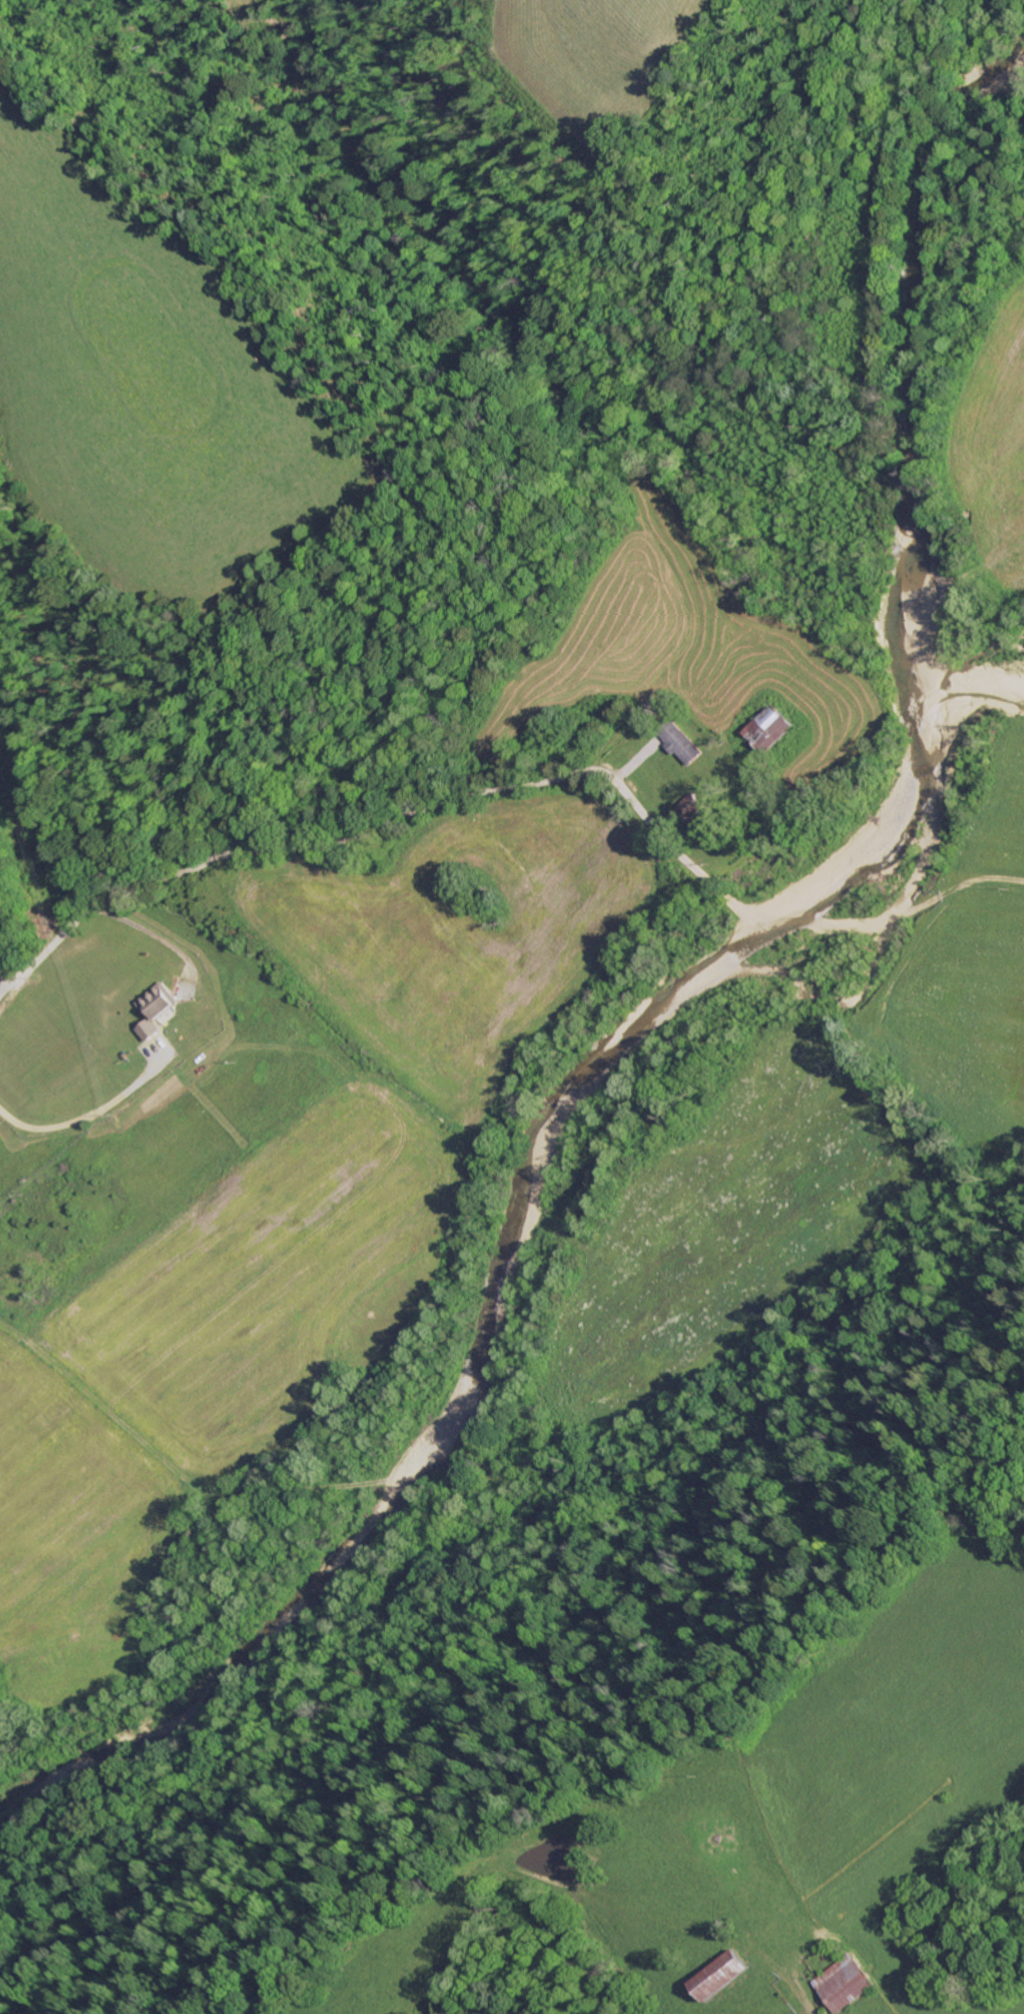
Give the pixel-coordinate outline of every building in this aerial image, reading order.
[(743,733),(764,755),(795,726),(774,704),(743,733)] [(703,753),(674,722),(659,737),(688,767),(703,753)] [(690,820),(705,807),(692,793),(678,805),(690,820)] [(146,1042),(162,1029),(161,1027),(175,1015),(170,1008),(178,1002),(162,982),(137,1002),(150,1018),(136,1029),(146,1042)] [(706,2003),(748,1967),(732,1948),(690,1983),(706,2003)] [(814,1980),(837,2013),(877,1987),(854,1953),(814,1980)]
